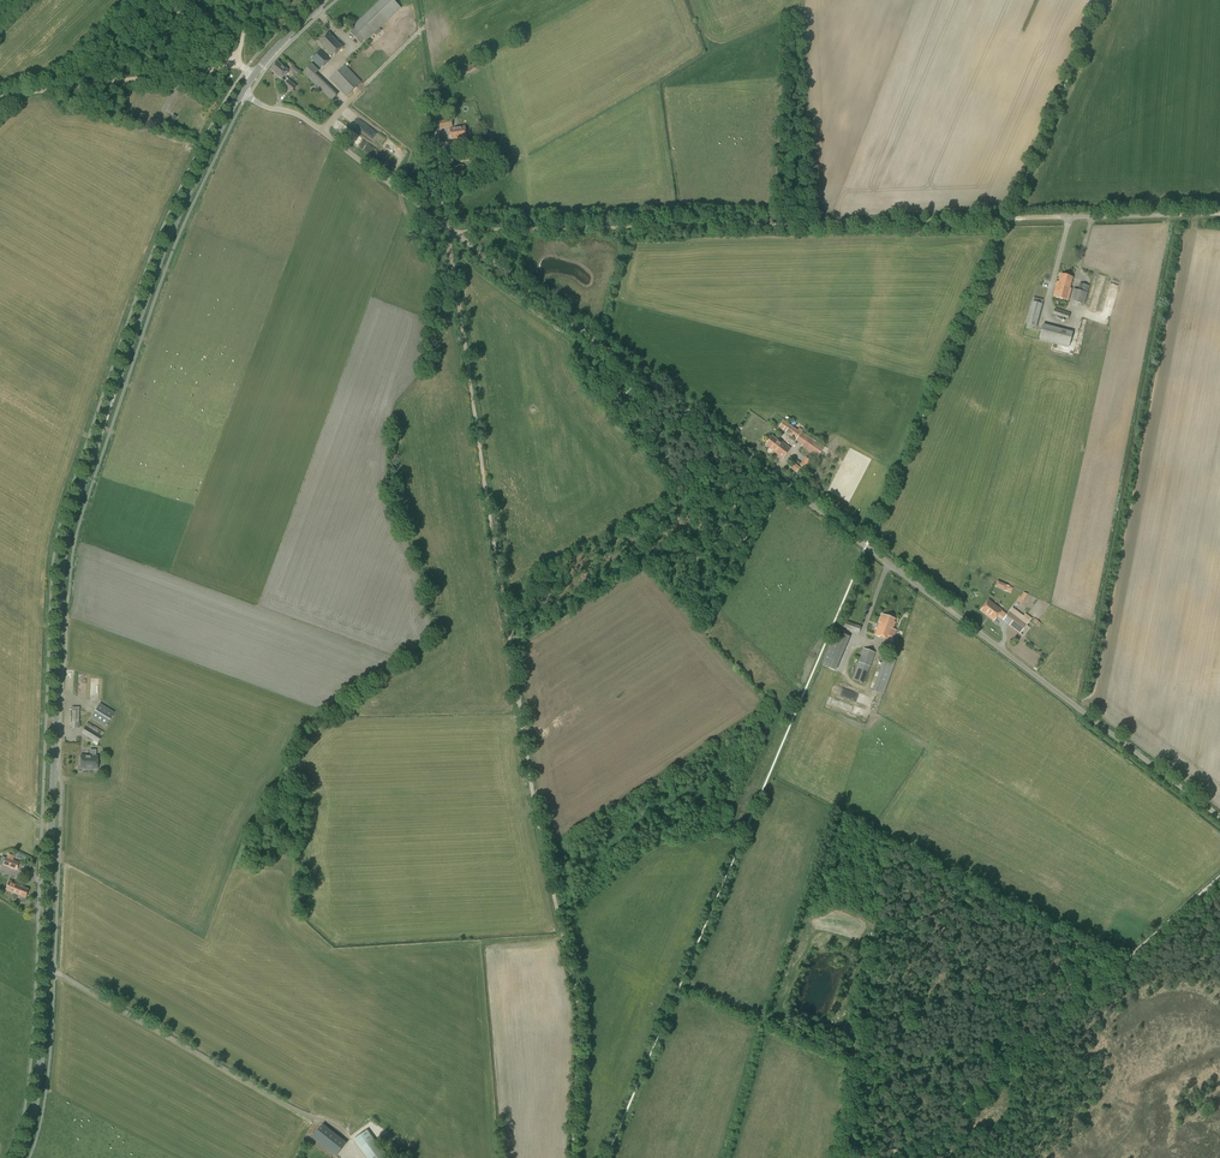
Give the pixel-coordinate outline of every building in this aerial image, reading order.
[(401,8),(394,0),(380,0),(352,27),(354,28),(350,32),(360,43),(364,39),(366,41),(401,8)] [(333,57),(343,47),(329,32),(319,42),(333,57)] [(322,69),(331,59),(320,49),(311,58),(322,69)] [(282,79),(289,71),(278,61),(271,70),(282,79)] [(319,70),(312,63),(302,73),(332,101),(338,94),(316,74),(319,70)] [(347,96),(362,82),(345,65),(330,79),(347,96)] [(292,71),(300,75),(302,71),(294,66),(292,71)] [(291,93),(297,86),(289,80),(283,86),(291,93)] [(451,139),(466,137),(465,127),(449,129),(451,139)] [(448,177),(464,175),(463,165),(447,167),(448,177)] [(1065,291),(1068,292),(1072,277),(1061,274),(1059,282),(1057,281),(1056,286),(1063,288),(1062,289),(1064,290),(1065,291)] [(1084,304),(1089,286),(1084,284),(1082,291),(1073,288),(1070,301),(1084,304)] [(1068,294),(1068,292),(1065,291),(1064,290),(1062,289),(1063,288),(1056,286),(1053,296),(1068,300),(1070,294),(1068,294)] [(1036,328),(1042,304),(1032,301),(1026,325),(1036,328)] [(1067,321),(1070,313),(1054,308),(1052,315),(1067,321)] [(1068,346),(1072,332),(1043,324),(1039,338),(1068,346)] [(817,457),(824,448),(808,437),(774,413),(769,421),(803,444),(802,446),(817,457)] [(779,442),(772,436),(766,445),(773,450),(772,451),(782,459),(790,448),(780,441),(779,442)] [(807,470),(813,463),(806,457),(800,465),(807,470)] [(802,477),(806,472),(794,462),(790,467),(802,477)] [(996,581),(994,587),(1005,590),(1007,584),(996,581)] [(1021,603),(1027,594),(1023,592),(1018,600),(1021,603)] [(997,616),(1002,610),(988,600),(981,610),(994,620),(997,616)] [(1023,616),(1012,607),(1007,614),(1003,620),(1020,633),(1030,621),(1032,618),(1025,613),(1023,616)] [(1003,620),(1007,614),(1002,610),(997,616),(1003,620)] [(894,638),(897,630),(893,629),(895,623),(894,622),(895,619),(882,614),(879,622),(880,622),(875,635),(889,639),(890,636),(894,638)] [(859,633),(861,626),(843,620),(841,626),(859,633)] [(850,636),(841,633),(836,631),(822,664),(835,670),(836,670),(850,636)] [(864,683),(876,652),(863,648),(852,678),(864,683)] [(884,694),(896,660),(880,654),(878,660),(883,662),(872,690),(884,694)] [(105,727),(114,712),(100,703),(90,718),(105,727)] [(78,728),(80,727),(81,722),(79,722),(79,707),(72,707),(71,728),(78,728)] [(97,746),(98,743),(104,732),(88,722),(81,733),(93,740),(92,743),(97,746)] [(96,756),(96,750),(90,750),(90,756),(81,755),(80,768),(84,769),(84,770),(93,770),(93,769),(97,769),(98,756),(96,756)] [(267,787),(263,794),(269,797),(270,795),(273,790),(267,787)] [(16,857),(8,854),(7,857),(6,857),(5,858),(2,856),(0,860),(0,863),(3,864),(2,865),(16,870),(19,862),(15,861),(16,857)] [(25,897),(28,889),(16,885),(17,883),(9,880),(5,890),(25,897)] [(336,1157),(347,1143),(323,1124),(312,1138),(336,1157)] [(367,1130),(353,1140),(366,1157),(388,1157),(367,1130)] [(386,1142),(391,1138),(387,1132),(382,1135),(386,1142)]
